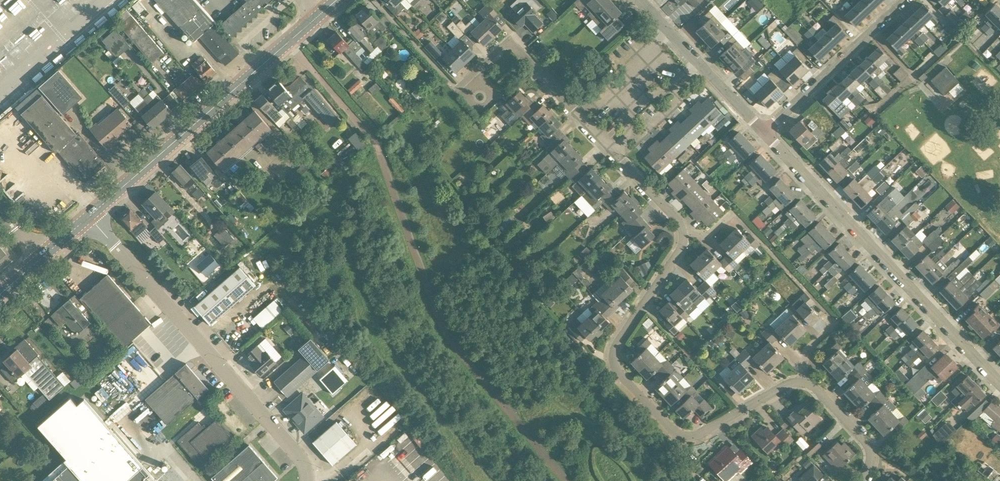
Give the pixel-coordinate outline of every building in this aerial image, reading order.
[(226,65),(238,54),(213,25),(214,24),(192,0),(155,0),(179,28),(188,20),(202,35),(200,37),(226,65)] [(247,2),(220,25),(230,37),(272,0),(245,0),(247,2)] [(391,3),(387,7),(396,16),(405,8),(400,2),(403,0),(388,0),(391,3)] [(574,3),(581,11),(585,7),(590,12),(587,14),(592,19),(611,2),(609,0),(577,0),(574,3)] [(854,7),(863,17),(873,9),(864,0),(861,0),(854,7)] [(873,9),(882,0),(864,0),(873,9)] [(138,1),(132,6),(140,15),(146,9),(138,1)] [(611,2),(592,19),(601,30),(599,31),(608,40),(624,25),(616,17),(620,13),(611,2)] [(760,2),(754,7),(757,11),(760,9),(763,6),(760,2)] [(526,3),(511,17),(521,27),(525,24),(526,23),(529,26),(528,27),(533,32),(543,23),(535,15),(536,13),(526,3)] [(488,4),(479,12),(485,18),(479,23),(493,37),(502,28),(502,27),(494,19),(498,15),(488,4)] [(981,28),(985,32),(990,27),(994,23),(999,17),(999,9),(995,4),(985,14),(990,19),(985,23),(981,28)] [(924,5),(915,13),(925,23),(929,19),(935,25),(937,23),(939,21),(924,5)] [(366,6),(355,15),(359,19),(357,21),(356,22),(366,32),(369,29),(375,24),(380,29),(381,31),(385,28),(379,21),(366,6)] [(843,6),(839,10),(854,26),(863,17),(854,7),(853,7),(848,12),(843,6)] [(549,12),(548,13),(548,16),(554,21),(559,17),(551,9),(549,12)] [(769,9),(761,13),(764,18),(772,14),(769,9)] [(702,26),(695,32),(703,40),(721,24),(709,11),(697,21),(698,22),(700,20),(704,24),(702,26)] [(952,11),(945,17),(958,30),(964,23),(959,18),(952,11)] [(915,13),(905,22),(915,33),(916,31),(919,29),(925,23),(915,13)] [(152,63),(164,53),(132,16),(120,26),(152,63)] [(832,27),(827,32),(836,43),(846,34),(831,18),(827,22),(832,27)] [(461,20),(456,25),(464,34),(469,30),(471,32),(481,42),(484,46),(493,37),(479,23),(475,27),(474,26),(470,22),(465,25),(461,20)] [(452,22),(447,27),(455,36),(459,40),(460,39),(464,34),(456,25),(452,21),(452,22)] [(356,22),(347,30),(355,39),(348,45),(363,62),(369,57),(370,56),(369,55),(374,50),(363,37),(367,34),(366,32),(356,22)] [(905,22),(895,31),(905,42),(906,41),(914,33),(915,33),(905,22)] [(721,24),(703,40),(711,48),(719,40),(723,45),(732,36),(721,24)] [(948,24),(943,29),(952,38),(957,34),(948,24)] [(788,28),(784,31),(792,40),(797,45),(802,40),(790,26),(788,28)] [(101,36),(104,39),(114,31),(111,27),(101,36)] [(812,27),(808,31),(814,37),(818,33),(812,27)] [(990,27),(985,32),(988,36),(994,30),(990,27)] [(818,33),(814,37),(817,41),(827,51),(836,43),(827,32),(823,28),(818,33)] [(115,29),(114,31),(104,39),(102,41),(115,55),(117,58),(130,46),(115,29)] [(808,31),(804,34),(810,40),(814,37),(808,31)] [(895,31),(886,40),(901,56),(905,52),(905,51),(900,46),(905,42),(895,31)] [(337,32),(328,40),(340,54),(344,51),(358,67),(363,72),(369,67),(366,65),(363,62),(348,45),(337,32)] [(628,46),(654,56),(655,52),(657,53),(660,44),(633,33),(628,46)] [(920,35),(918,37),(924,43),(926,41),(927,40),(928,39),(923,33),(920,35)] [(382,36),(375,42),(382,51),(389,44),(382,36)] [(455,36),(447,43),(452,48),(451,49),(464,64),(475,54),(472,51),(460,39),(459,40),(455,36)] [(727,49),(719,57),(727,65),(741,52),(744,49),(732,36),(723,45),(727,49)] [(918,37),(914,41),(920,47),(924,43),(918,37)] [(431,41),(424,47),(444,67),(448,63),(451,67),(456,72),(464,64),(451,49),(444,56),(431,41)] [(817,41),(808,50),(818,60),(827,51),(817,41)] [(942,44),(934,51),(938,56),(947,49),(942,44)] [(878,47),(869,56),(879,66),(883,62),(887,66),(889,68),(893,63),(878,47)] [(795,56),(787,63),(800,77),(808,70),(803,64),(801,61),(804,58),(806,60),(807,59),(797,48),(792,52),(795,56)] [(741,52),(727,65),(734,73),(741,67),(742,66),(747,70),(749,68),(756,61),(751,57),(752,53),(747,49),(744,49),(741,52)] [(869,56),(860,65),(870,75),(873,79),(886,93),(887,94),(891,90),(890,89),(880,79),(877,76),(883,71),(879,66),(869,56)] [(198,61),(192,66),(205,82),(206,81),(207,82),(212,78),(211,77),(216,73),(204,58),(199,62),(198,61)] [(759,60),(755,64),(760,69),(764,65),(759,60)] [(776,67),(771,72),(780,81),(784,77),(792,85),(800,77),(787,63),(779,70),(776,67)] [(860,65),(851,73),(860,84),(870,75),(860,65)] [(900,67),(893,74),(900,82),(908,75),(900,67)] [(938,74),(930,81),(940,92),(940,94),(942,95),(943,96),(945,95),(948,95),(949,91),(958,83),(959,82),(954,77),(945,67),(938,74)] [(745,72),(740,76),(744,81),(753,72),(749,68),(747,70),(745,72)] [(63,115),(83,98),(59,70),(39,87),(63,115)] [(770,79),(762,86),(775,101),(783,93),(775,85),(780,81),(771,72),(767,76),(770,79)] [(187,79),(183,73),(173,81),(178,87),(187,97),(202,84),(196,76),(194,77),(192,75),(187,79)] [(851,73),(841,82),(851,93),(854,97),(860,103),(864,99),(859,93),(855,89),(860,84),(851,73)] [(924,73),(918,78),(921,82),(927,77),(924,74),(924,73)] [(332,113),(306,83),(301,77),(286,90),(278,80),(266,90),(285,112),(287,114),(305,98),(324,120),(332,113)] [(873,79),(868,83),(875,90),(874,90),(882,99),(887,94),(886,93),(873,79)] [(358,81),(348,90),(351,94),(362,85),(358,81)] [(841,82),(831,91),(841,102),(851,93),(841,82)] [(376,83),(368,89),(373,95),(380,88),(376,83)] [(124,108),(131,102),(115,85),(109,91),(124,108)] [(762,86),(754,94),(764,105),(767,108),(775,101),(762,86)] [(138,93),(144,100),(162,120),(172,111),(158,95),(154,99),(144,88),(138,93)] [(77,135),(42,95),(36,89),(15,107),(55,153),(58,151),(84,181),(105,163),(79,133),(77,135)] [(417,89),(412,93),(417,98),(421,94),(417,89)] [(519,91),(505,104),(515,114),(517,111),(522,117),(535,104),(530,99),(528,101),(525,98),(519,91)] [(831,91),(822,100),(840,119),(849,110),(841,102),(831,91)] [(276,109),(262,94),(260,96),(259,96),(256,98),(256,99),(254,101),(275,123),(283,116),(276,109)] [(392,97),(388,100),(401,114),(404,111),(392,97)] [(854,97),(851,100),(856,106),(860,103),(854,97)] [(152,128),(162,120),(144,100),(135,108),(152,128)] [(707,100),(700,107),(703,111),(701,113),(711,124),(717,118),(720,120),(723,117),(721,114),(707,100)] [(535,104),(522,117),(530,125),(533,122),(539,127),(552,115),(548,111),(543,105),(539,108),(535,104)] [(694,112),(686,119),(697,130),(701,126),(704,130),(711,124),(701,113),(703,111),(700,107),(697,104),(697,105),(692,109),(694,112)] [(107,149),(118,139),(116,137),(131,124),(117,109),(98,126),(100,128),(94,133),(107,149)] [(223,171),(271,129),(254,111),(207,153),(223,171)] [(729,112),(723,117),(728,122),(733,117),(729,112)] [(552,115),(539,127),(544,133),(540,136),(548,145),(561,133),(557,128),(561,125),(555,119),(552,115)] [(869,115),(866,119),(871,124),(875,121),(869,115)] [(299,126),(292,118),(291,117),(286,121),(294,130),(299,126)] [(723,117),(720,120),(724,125),(728,122),(723,117)] [(676,124),(671,128),(674,131),(678,135),(680,133),(690,143),(696,137),(693,134),(697,130),(686,119),(678,127),(676,124)] [(842,119),(837,124),(840,127),(845,132),(850,127),(849,127),(847,124),(842,119)] [(800,121),(789,131),(806,150),(824,133),(817,126),(813,130),(811,133),(800,121)] [(812,121),(808,125),(811,128),(813,130),(817,126),(812,121)] [(880,123),(877,126),(881,130),(879,132),(881,135),(882,134),(887,139),(891,136),(880,123)] [(840,127),(831,134),(836,140),(839,138),(845,132),(840,127)] [(674,131),(666,138),(676,150),(680,145),(684,149),(690,143),(680,133),(678,135),(674,131)] [(707,132),(703,136),(707,141),(711,137),(708,134),(707,132)] [(550,152),(543,159),(552,169),(556,165),(560,162),(573,150),(567,143),(564,140),(566,137),(561,133),(548,145),(545,148),(547,149),(550,147),(553,150),(550,152)] [(738,133),(728,142),(736,151),(746,141),(738,133)] [(703,136),(699,140),(700,142),(703,144),(707,141),(703,136)] [(650,148),(653,150),(656,155),(659,152),(669,163),(675,157),(672,153),(676,150),(666,138),(658,146),(655,143),(650,148)] [(836,140),(829,147),(833,152),(843,142),(839,138),(836,140)] [(865,138),(853,149),(857,153),(869,142),(865,138)] [(746,141),(736,151),(744,159),(754,149),(746,141)] [(262,154),(267,150),(260,142),(255,146),(262,154)] [(830,153),(819,164),(827,173),(847,155),(851,151),(848,147),(840,155),(838,153),(834,157),(830,153)] [(345,155),(349,160),(355,155),(351,150),(345,155)] [(560,162),(556,165),(558,167),(565,175),(570,179),(585,165),(580,161),(582,159),(573,150),(560,162)] [(653,150),(645,158),(646,160),(658,173),(659,172),(669,163),(659,152),(656,155),(653,150)] [(728,150),(723,155),(727,159),(732,154),(728,150)] [(732,154),(727,159),(731,163),(736,158),(732,154)] [(760,155),(749,165),(757,173),(767,164),(760,155)] [(847,155),(827,173),(836,182),(837,182),(848,171),(847,170),(844,168),(848,164),(846,162),(850,158),(847,155)] [(682,156),(678,159),(682,164),(686,160),(682,156)] [(207,185),(212,181),(210,179),(215,175),(211,170),(212,170),(201,157),(191,166),(207,185)] [(856,161),(848,169),(853,174),(861,166),(856,161)] [(684,169),(668,184),(674,190),(676,192),(681,188),(683,190),(693,180),(687,173),(689,171),(694,167),(690,163),(686,168),(684,170),(684,169)] [(754,177),(748,182),(752,186),(757,181),(760,184),(761,185),(775,172),(767,164),(757,173),(754,177)] [(585,165),(570,179),(574,184),(572,187),(581,196),(584,194),(587,191),(600,179),(597,176),(594,172),(591,169),(589,170),(585,165)] [(195,182),(180,166),(178,167),(177,167),(175,169),(175,170),(171,173),(187,190),(195,182)] [(843,189),(851,199),(880,172),(880,171),(875,166),(866,174),(858,182),(854,178),(843,189)] [(921,166),(915,172),(921,178),(927,172),(921,166)] [(329,167),(322,174),(327,180),(335,173),(329,167)] [(661,175),(665,180),(670,176),(666,172),(665,171),(661,175)] [(880,172),(851,199),(860,208),(872,197),(868,193),(885,177),(884,176),(880,172)] [(750,173),(745,178),(748,182),(754,177),(750,173)] [(584,194),(581,196),(594,210),(602,203),(615,191),(611,186),(609,188),(605,184),(600,179),(587,191),(584,194)] [(780,179),(769,189),(777,198),(787,188),(780,179)] [(676,192),(673,195),(677,199),(680,196),(682,199),(688,205),(700,193),(697,190),(700,187),(693,180),(683,190),(681,188),(676,192)] [(466,181),(463,188),(468,191),(472,185),(466,181)] [(884,182),(875,190),(880,195),(889,187),(884,182)] [(710,184),(705,189),(709,193),(713,188),(710,184)] [(768,206),(762,211),(766,215),(777,205),(780,210),(784,206),(785,206),(795,196),(787,188),(777,198),(773,201),(768,206)] [(878,204),(866,215),(876,224),(903,198),(904,197),(895,188),(887,195),(878,204)] [(477,189),(469,194),(474,200),(481,195),(477,189)] [(249,206),(245,201),(247,200),(239,191),(231,198),(238,207),(240,205),(245,210),(249,206)] [(615,191),(602,203),(611,212),(615,208),(620,214),(633,202),(629,198),(623,192),(620,196),(615,191)] [(168,217),(173,212),(156,192),(143,204),(156,218),(163,212),(168,217)] [(700,193),(688,205),(693,210),(695,213),(693,216),(696,220),(699,217),(703,213),(702,211),(713,201),(707,195),(704,197),(700,193)] [(770,197),(764,202),(768,206),(773,201),(770,197)] [(903,198),(876,224),(884,233),(896,222),(895,221),(899,218),(903,222),(910,215),(915,211),(919,207),(915,202),(901,215),(898,212),(908,202),(903,198)] [(952,200),(945,206),(952,213),(959,207),(952,200)] [(703,213),(699,217),(702,219),(707,226),(723,211),(722,211),(719,208),(713,201),(702,211),(703,213)] [(776,231),(774,233),(776,234),(778,237),(780,235),(789,227),(793,223),(797,219),(807,209),(799,201),(785,214),(789,218),(784,223),(784,224),(776,231)] [(633,202),(620,214),(625,220),(622,223),(630,232),(634,229),(643,220),(638,215),(642,212),(636,206),(637,205),(633,202)] [(807,209),(797,219),(801,223),(805,227),(815,218),(807,209)] [(140,223),(130,210),(121,218),(131,231),(136,237),(147,228),(141,222),(140,223)] [(645,211),(641,214),(647,221),(651,217),(645,211)] [(910,215),(903,222),(906,226),(907,227),(914,220),(916,221),(921,217),(915,211),(910,215)] [(509,214),(500,222),(508,231),(517,224),(509,214)] [(634,229),(630,232),(634,236),(632,238),(641,249),(654,236),(649,230),(645,226),(647,224),(643,220),(634,229)] [(761,221),(756,225),(760,229),(765,225),(761,221)] [(793,223),(789,227),(792,231),(797,226),(793,223)] [(808,233),(804,237),(812,245),(826,231),(819,223),(808,232),(808,233)] [(523,224),(518,228),(521,232),(526,227),(523,224)] [(768,226),(763,231),(767,236),(773,231),(768,226)] [(906,226),(891,240),(899,250),(915,235),(907,227),(906,226)] [(149,233),(151,235),(159,244),(164,239),(155,228),(149,233)] [(219,232),(229,243),(230,242),(233,239),(223,228),(219,232)] [(736,229),(728,237),(742,252),(751,244),(755,249),(760,245),(750,234),(745,238),(736,229)] [(915,235),(899,250),(908,259),(919,248),(924,244),(924,243),(928,247),(939,236),(938,235),(934,231),(934,230),(927,237),(922,242),(915,235)] [(812,245),(807,248),(812,253),(816,249),(818,252),(822,248),(824,249),(835,239),(826,231),(812,245)] [(224,247),(229,243),(219,232),(214,236),(224,247)] [(939,236),(928,247),(932,252),(944,241),(939,236)] [(728,237),(719,245),(728,254),(724,258),(734,269),(736,271),(740,267),(737,264),(737,263),(734,260),(742,252),(728,237)] [(990,237),(986,241),(991,247),(995,243),(990,237)] [(952,248),(956,253),(963,246),(959,241),(952,248)] [(839,244),(828,254),(836,262),(846,252),(839,244)] [(804,245),(797,251),(801,255),(803,253),(807,248),(804,245)] [(586,247),(580,253),(585,258),(591,251),(586,247)] [(807,248),(803,253),(807,257),(812,253),(807,248)] [(927,255),(915,266),(923,275),(946,254),(942,250),(941,249),(931,259),(927,255)] [(707,250),(698,258),(713,273),(716,270),(719,273),(723,273),(726,270),(729,273),(734,269),(724,258),(719,262),(707,250)] [(832,265),(827,269),(831,274),(835,270),(838,273),(839,273),(843,270),(844,271),(855,261),(846,252),(836,262),(832,265)] [(946,254),(923,275),(932,284),(935,281),(944,273),(947,276),(958,267),(954,263),(953,262),(947,268),(944,265),(944,264),(950,258),(949,258),(946,254)] [(206,276),(219,265),(210,255),(198,266),(206,276)] [(951,280),(939,291),(948,300),(973,276),(969,272),(966,275),(960,281),(956,277),(965,267),(972,261),(969,257),(964,261),(962,263),(958,267),(947,276),(951,280)] [(698,258),(690,265),(704,281),(705,280),(713,273),(698,258)] [(829,261),(819,271),(822,274),(827,269),(832,265),(829,261)] [(645,263),(639,266),(644,276),(650,273),(648,270),(645,263)] [(775,264),(771,268),(776,273),(780,269),(775,264)] [(859,265),(848,275),(856,283),(867,274),(859,265)] [(802,266),(797,270),(801,275),(807,270),(802,266)] [(211,325),(257,285),(241,267),(195,307),(211,325)] [(620,276),(609,286),(622,299),(633,289),(631,288),(629,285),(634,281),(621,268),(616,272),(620,276)] [(87,308),(96,318),(123,348),(151,324),(107,274),(79,299),(82,302),(87,308)] [(867,274),(856,283),(864,292),(875,282),(867,274)] [(829,281),(824,286),(828,290),(838,281),(834,277),(834,276),(830,280),(829,281)] [(973,276),(948,300),(956,309),(972,294),(971,293),(968,289),(974,284),(977,280),(973,276)] [(981,284),(975,289),(979,294),(988,286),(992,282),(989,280),(987,278),(981,284)] [(988,286),(993,291),(999,285),(999,284),(997,281),(995,279),(992,282),(988,286)] [(567,280),(563,284),(568,289),(573,285),(567,280)] [(687,280),(679,287),(693,302),(696,306),(704,299),(706,300),(711,296),(701,285),(696,289),(687,280)] [(705,281),(701,285),(711,296),(713,298),(717,294),(715,292),(710,286),(705,281)] [(849,283),(844,288),(847,292),(852,287),(849,283)] [(603,297),(598,302),(610,314),(615,309),(613,307),(616,304),(622,299),(609,286),(600,294),(603,297)] [(868,296),(864,300),(865,300),(872,308),(886,294),(879,286),(868,296)] [(988,286),(979,294),(984,299),(993,291),(988,286)] [(679,287),(670,295),(673,299),(679,305),(674,309),(682,318),(685,320),(689,316),(688,315),(689,315),(697,307),(696,306),(693,302),(679,287)] [(852,287),(847,292),(851,296),(856,291),(852,287)] [(804,302),(796,310),(801,316),(810,325),(819,317),(810,307),(814,303),(805,293),(800,297),(804,302)] [(78,333),(96,318),(79,299),(75,294),(50,316),(60,327),(65,323),(75,334),(75,333),(77,335),(78,334),(78,333)] [(868,312),(867,313),(870,316),(871,317),(874,315),(876,313),(879,316),(880,316),(884,313),(894,303),(886,294),(872,308),(868,312)] [(277,296),(254,318),(264,329),(287,307),(277,296)] [(549,298),(545,302),(550,307),(554,302),(549,298)] [(592,312),(586,318),(599,331),(603,327),(603,328),(609,322),(606,318),(610,314),(598,302),(597,301),(589,309),(592,312)] [(668,303),(659,311),(664,316),(668,320),(664,325),(674,335),(678,331),(687,323),(685,320),(682,318),(674,309),(668,303)] [(975,310),(965,319),(974,328),(988,315),(979,304),(974,309),(975,310)] [(791,314),(783,322),(797,337),(806,330),(797,320),(801,316),(796,310),(791,305),(787,309),(791,314)] [(901,308),(891,318),(899,326),(909,317),(901,308)] [(745,309),(740,313),(744,318),(749,314),(745,309)] [(850,310),(841,317),(845,321),(848,325),(853,320),(857,317),(850,310)] [(988,315),(974,328),(983,338),(988,332),(990,334),(999,325),(988,315)] [(855,328),(866,334),(872,322),(860,316),(855,328)] [(895,329),(890,334),(893,338),(893,339),(899,334),(902,337),(906,334),(906,335),(917,325),(909,317),(899,326),(895,329)] [(578,319),(568,328),(580,341),(585,337),(589,341),(595,335),(599,331),(586,318),(581,323),(578,319)] [(649,318),(643,324),(647,328),(653,323),(649,318)] [(287,326),(293,334),(298,330),(291,322),(287,326)] [(768,327),(765,329),(776,340),(780,336),(789,345),(797,337),(783,322),(774,330),(770,325),(768,327)] [(890,326),(886,330),(886,331),(890,334),(895,329),(891,325),(890,326)] [(48,336),(53,331),(47,326),(43,330),(48,336)] [(769,342),(760,350),(775,365),(783,358),(771,345),(776,340),(765,329),(761,334),(769,342)] [(728,330),(725,335),(731,338),(734,332),(728,330)] [(681,331),(676,335),(680,340),(685,336),(681,331)] [(912,349),(901,359),(905,363),(930,339),(922,331),(912,341),(913,342),(909,346),(912,349)] [(49,400),(63,387),(65,386),(52,372),(37,355),(38,354),(25,339),(13,350),(15,352),(4,362),(7,365),(1,370),(13,383),(26,372),(49,400)] [(275,382),(288,397),(318,371),(317,371),(330,360),(311,339),(299,349),(305,356),(275,382)] [(641,353),(631,362),(639,371),(654,356),(646,348),(651,343),(647,339),(637,348),(641,353)] [(930,339),(905,363),(909,367),(919,357),(922,361),(927,357),(927,358),(938,348),(930,339)] [(833,355),(823,364),(831,372),(846,358),(838,349),(843,345),(842,344),(839,341),(839,340),(828,350),(833,355)] [(264,354),(257,347),(247,355),(254,363),(251,365),(261,376),(276,363),(267,352),(264,354)] [(744,349),(740,354),(750,364),(754,360),(766,373),(775,365),(760,350),(752,358),(744,349)] [(654,356),(639,371),(647,379),(656,370),(660,375),(661,375),(671,365),(670,364),(667,361),(667,360),(659,352),(654,356)] [(740,354),(727,366),(731,371),(746,386),(754,378),(745,369),(750,364),(740,354)] [(914,376),(904,385),(913,394),(920,387),(933,375),(939,382),(942,380),(956,367),(955,366),(956,365),(952,360),(951,361),(945,355),(931,368),(929,370),(925,366),(914,376)] [(846,358),(831,372),(839,381),(848,372),(852,376),(863,366),(859,362),(854,366),(846,358)] [(673,363),(679,370),(684,366),(678,359),(673,363)] [(208,390),(186,363),(144,399),(167,425),(208,390)] [(665,379),(655,388),(663,397),(679,382),(671,374),(675,369),(671,365),(661,375),(665,379)] [(333,395),(349,382),(335,366),(320,380),(333,395)] [(856,381),(844,392),(852,401),(867,386),(860,378),(865,373),(867,371),(863,366),(852,376),(856,381)] [(899,369),(894,373),(899,378),(904,374),(899,369)] [(718,374),(714,378),(723,388),(728,384),(735,392),(737,394),(746,386),(731,371),(723,379),(718,374)] [(893,376),(890,379),(895,384),(898,381),(893,376)] [(956,397),(950,402),(955,406),(958,402),(977,385),(973,381),(968,376),(951,392),(956,397)] [(679,382),(663,397),(671,405),(680,396),(685,401),(691,395),(695,391),(691,386),(686,390),(679,382)] [(977,385),(958,402),(963,408),(967,411),(973,405),(974,405),(985,395),(979,389),(980,388),(977,385)] [(867,386),(852,401),(860,409),(869,401),(873,405),(884,395),(880,391),(875,395),(867,386)] [(940,391),(930,400),(937,407),(946,398),(940,391)] [(305,433),(323,417),(303,394),(285,410),(305,433)] [(383,420),(395,410),(379,394),(368,404),(383,420)] [(685,401),(675,410),(684,418),(689,413),(694,409),(698,414),(702,418),(712,409),(708,405),(703,400),(699,404),(691,395),(685,401)] [(877,410),(868,418),(876,427),(891,412),(896,408),(884,395),(873,405),(877,410)] [(79,406),(72,398),(40,427),(68,459),(41,480),(52,480),(69,466),(82,480),(126,480),(143,466),(86,400),(79,405),(79,406)] [(967,417),(972,422),(976,418),(980,415),(983,411),(994,421),(991,424),(999,433),(999,409),(997,407),(997,406),(992,402),(990,404),(986,400),(972,413),(967,417)] [(794,411),(786,418),(801,433),(805,429),(807,431),(813,426),(811,424),(818,417),(804,402),(794,412),(794,411)] [(924,410),(918,416),(925,423),(931,417),(924,410)] [(891,412),(876,427),(884,435),(894,426),(898,431),(908,421),(904,416),(899,421),(891,412)] [(233,437),(217,419),(204,430),(198,423),(177,441),(196,463),(203,457),(206,460),(233,437)] [(333,466),(357,445),(337,422),(313,443),(333,466)] [(935,433),(933,435),(940,446),(954,433),(945,424),(935,433)] [(759,429),(752,436),(768,454),(781,441),(783,440),(784,439),(786,441),(789,444),(794,440),(784,430),(782,429),(775,435),(768,427),(762,432),(759,429)] [(990,441),(994,446),(995,445),(999,441),(999,440),(999,437),(997,434),(990,441)] [(804,450),(803,450),(809,457),(822,446),(815,439),(809,445),(804,450)] [(837,443),(824,455),(831,462),(833,460),(839,468),(846,461),(847,462),(854,455),(846,446),(843,449),(840,446),(837,443)] [(277,478),(249,445),(211,478),(214,480),(274,480),(277,478)] [(708,463),(724,480),(729,480),(738,472),(740,474),(753,463),(740,449),(735,454),(727,445),(708,463)] [(956,458),(953,462),(960,468),(964,464),(956,458)] [(808,459),(804,463),(808,467),(812,463),(808,459)] [(439,472),(431,478),(425,472),(433,465),(429,460),(405,480),(447,480),(439,472)] [(977,471),(989,480),(999,480),(999,475),(984,462),(977,471)] [(817,480),(823,475),(813,464),(798,479),(799,480),(818,480),(817,480)] [(69,466),(52,480),(82,480),(69,466)] [(143,466),(126,480),(156,480),(143,466)]
